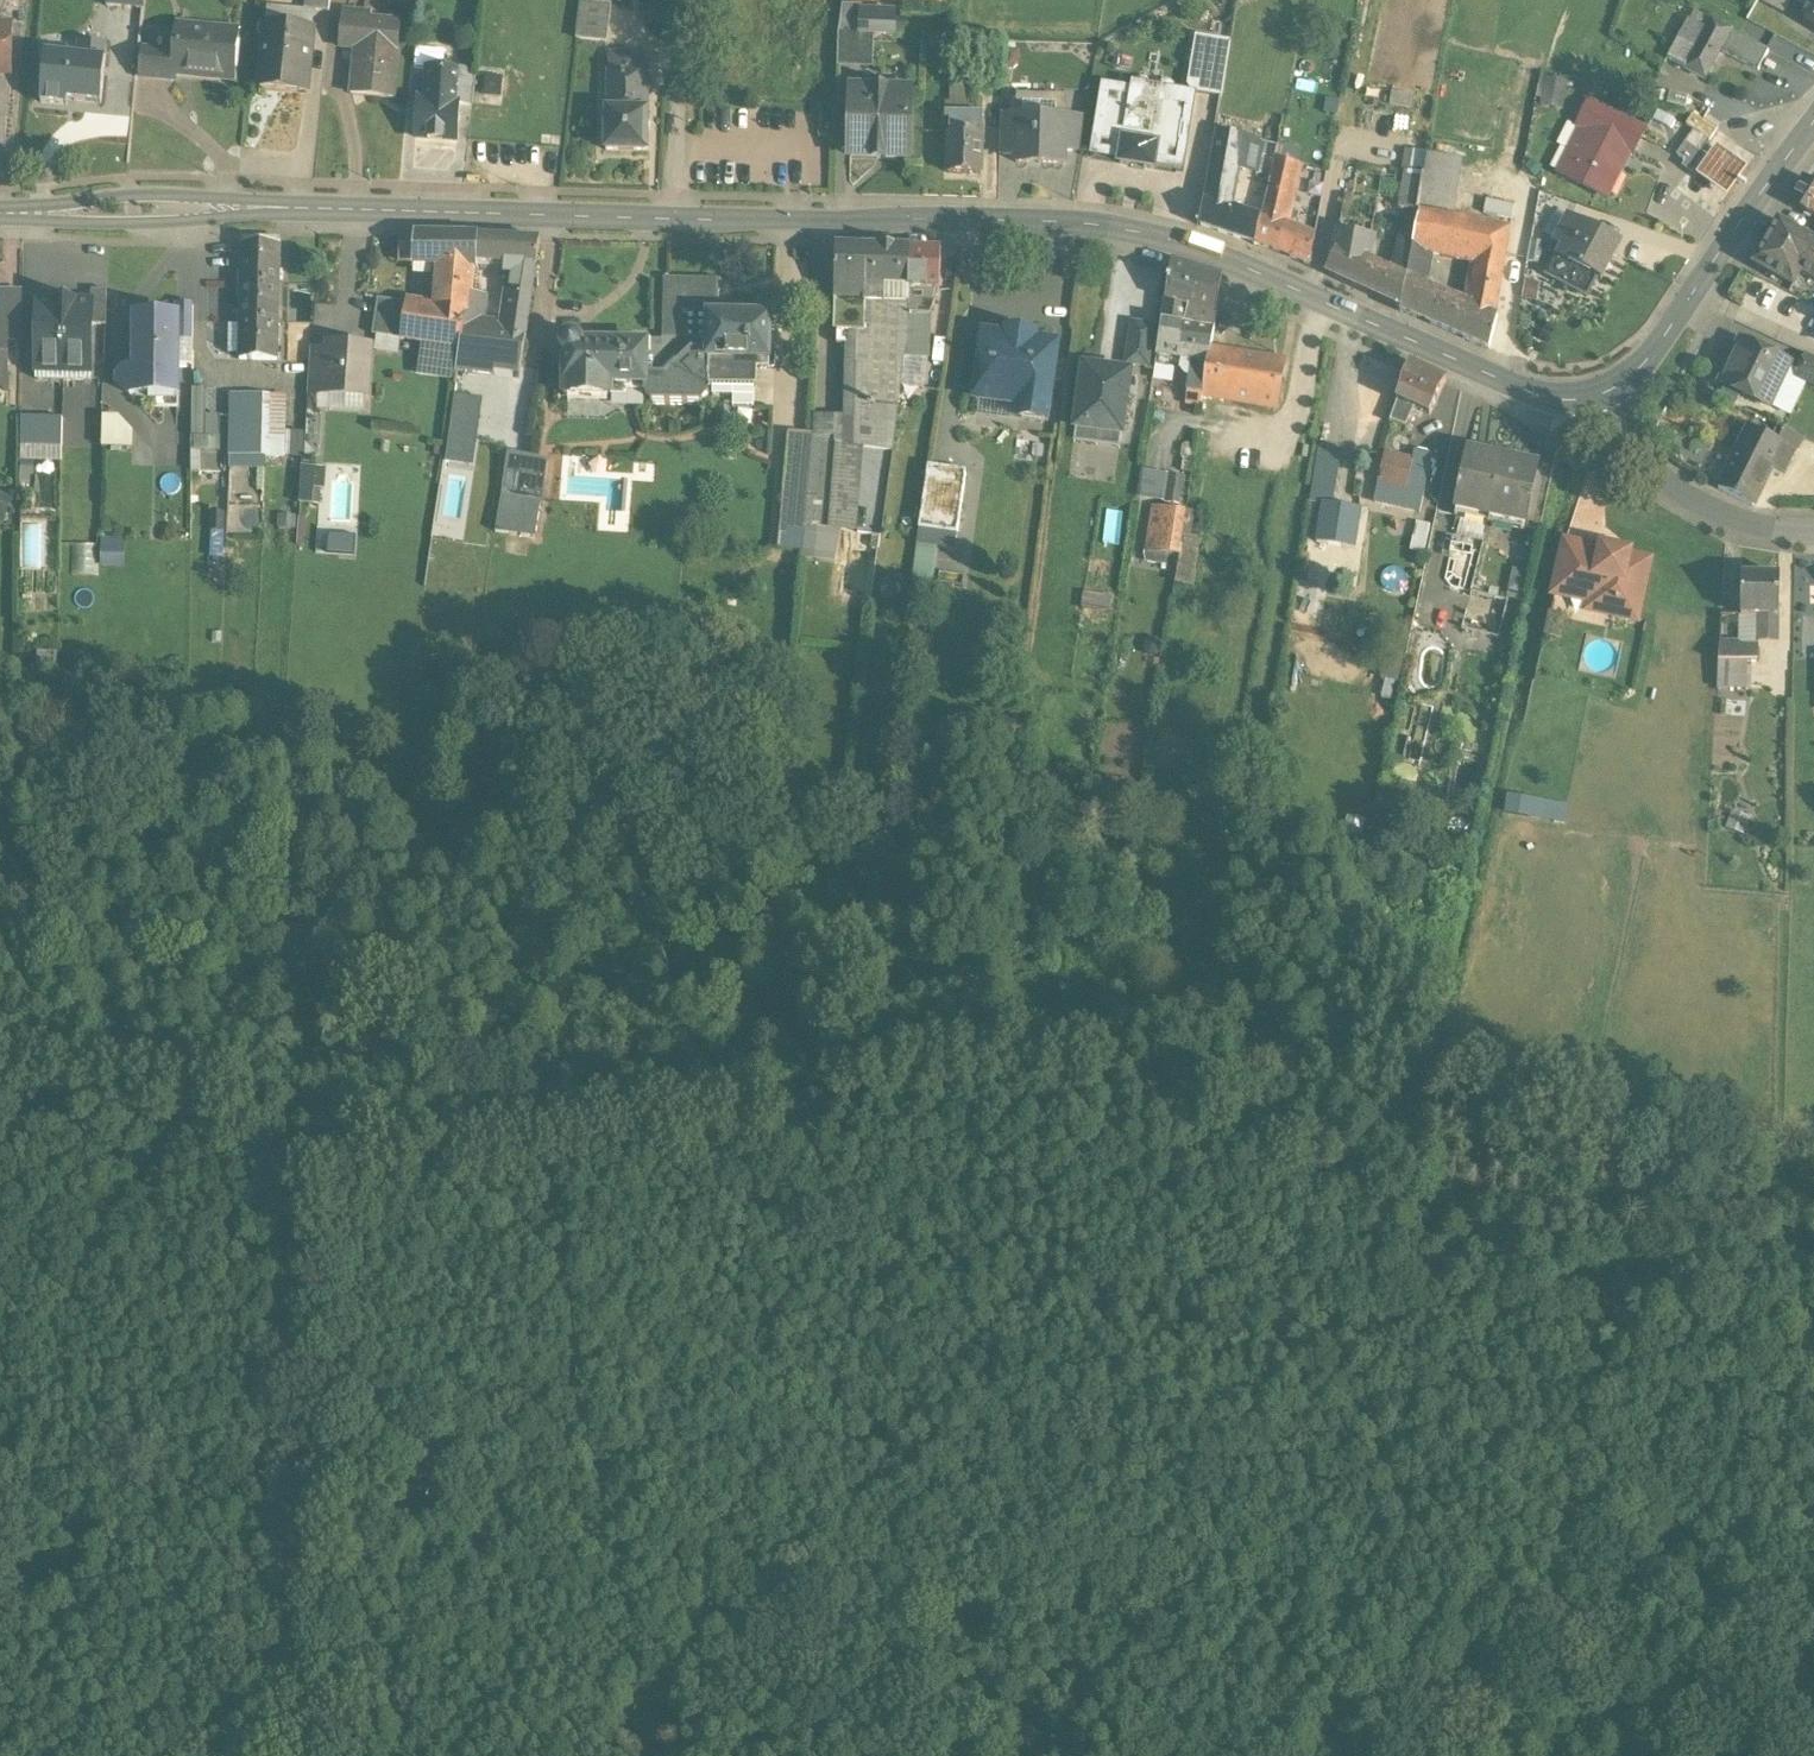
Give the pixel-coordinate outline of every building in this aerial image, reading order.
[(574,29),(604,33),(608,0),(577,0),(574,29)] [(1803,12),(1813,19),(1813,0),(1810,0),(1803,12)] [(893,11),(840,9),(838,26),(868,27),(892,28),(893,11)] [(377,16),(340,12),(338,37),(354,39),(349,86),(390,90),(398,13),(377,11),(377,16)] [(1699,35),(1685,62),(1704,72),(1720,43),(1731,23),(1711,13),(1704,27),(1699,35)] [(310,20),(262,15),(256,77),(304,82),(310,20)] [(234,23),(177,18),(175,42),(173,66),(174,66),(231,70),(234,23)] [(1704,27),(1698,23),(1693,31),(1699,35),(1704,27)] [(1770,43),(1731,23),(1720,43),(1759,63),(1770,43)] [(868,27),(838,26),(837,28),(836,56),(867,57),(868,27)] [(1231,33),(1195,27),(1187,80),(1191,86),(1222,91),(1231,33)] [(98,94),(105,35),(76,32),(74,46),(44,42),(37,92),(64,96),(65,90),(98,94)] [(175,42),(144,39),(141,68),(175,71),(174,66),(173,66),(175,42)] [(646,45),(608,44),(606,101),(644,102),(646,45)] [(456,64),(425,62),(423,92),(416,91),(414,129),(453,132),(455,95),(454,94),(456,64)] [(474,65),(456,64),(454,94),(455,95),(471,95),(474,65)] [(1041,65),(1026,64),(1024,80),(1039,80),(1041,65)] [(1191,96),(1105,82),(1094,146),(1181,160),(1191,96)] [(908,84),(850,83),(848,149),(906,151),(908,84)] [(981,92),(949,91),(949,95),(949,107),(981,108),(981,92)] [(1589,96),(1556,165),(1607,189),(1628,145),(1632,147),(1644,123),(1589,96)] [(606,101),(605,101),(604,142),(643,143),(645,102),(644,102),(606,101)] [(981,108),(949,107),(949,108),(948,126),(979,127),(981,108)] [(1016,109),(1000,108),(999,146),(1014,147),(1016,109)] [(1226,110),(1216,108),(1214,119),(1224,120),(1226,110)] [(1063,111),(1016,109),(1014,147),(1014,155),(1063,156),(1063,147),(1063,146),(1063,111)] [(1084,111),(1063,111),(1063,146),(1063,147),(1079,144),(1084,111)] [(1251,133),(1217,125),(1211,156),(1236,162),(1269,169),(1270,165),(1275,146),(1279,127),(1255,123),(1251,133)] [(1694,123),(1678,146),(1687,153),(1685,156),(1691,161),(1700,148),(1694,144),(1699,137),(1696,134),(1701,128),(1694,123)] [(948,126),(947,126),(946,166),(979,167),(980,127),(979,127),(948,126)] [(1746,159),(1716,138),(1696,166),(1726,187),(1746,159)] [(1428,141),(1424,167),(1418,201),(1457,208),(1465,147),(1428,141)] [(1299,156),(1275,146),(1270,165),(1294,176),(1299,156)] [(1209,149),(1197,147),(1194,168),(1206,170),(1209,149)] [(1236,162),(1211,156),(1200,218),(1237,230),(1243,206),(1229,202),(1236,162)] [(1404,163),(1397,198),(1410,201),(1418,203),(1418,201),(1424,167),(1404,163)] [(1271,169),(1262,211),(1260,211),(1254,236),(1276,243),(1283,219),(1294,176),(1270,165),(1269,169),(1271,169)] [(1804,170),(1789,194),(1811,207),(1813,203),(1813,204),(1813,177),(1804,170)] [(1350,191),(1344,190),(1336,224),(1369,230),(1376,196),(1350,191)] [(1487,191),(1486,202),(1512,206),(1513,194),(1487,191)] [(1410,201),(1391,270),(1403,275),(1411,240),(1418,203),(1410,201)] [(1457,208),(1418,201),(1418,203),(1411,240),(1431,244),(1455,249),(1471,212),(1457,208)] [(1260,211),(1243,206),(1237,230),(1254,236),(1260,211)] [(1619,236),(1567,209),(1548,245),(1555,249),(1546,267),(1586,289),(1596,271),(1599,273),(1619,236)] [(1511,220),(1471,212),(1455,249),(1475,254),(1503,259),(1511,220)] [(1778,214),(1768,231),(1767,230),(1766,230),(1761,238),(1762,238),(1761,239),(1763,240),(1753,257),(1791,279),(1798,267),(1813,276),(1813,235),(1778,214)] [(1299,225),(1283,219),(1276,243),(1294,250),(1299,225)] [(1369,230),(1336,224),(1332,243),(1334,244),(1324,265),(1399,300),(1404,275),(1403,275),(1391,270),(1364,258),(1369,230)] [(1313,231),(1299,225),(1294,250),(1308,256),(1313,231)] [(414,226),(401,226),(398,226),(397,247),(410,248),(413,248),(414,226)] [(432,227),(414,226),(413,248),(410,248),(410,252),(437,255),(437,246),(431,246),(432,227)] [(475,228),(432,227),(431,246),(437,246),(437,255),(433,296),(433,299),(463,303),(465,303),(468,284),(472,257),(474,257),(474,250),(475,228)] [(486,228),(475,228),(474,250),(486,250),(486,228)] [(504,229),(486,228),(486,250),(502,251),(504,229)] [(538,230),(504,229),(502,251),(513,253),(506,303),(527,305),(538,230)] [(276,237),(240,236),(236,350),(273,351),(276,237)] [(863,239),(836,238),(834,295),(837,295),(836,323),(847,324),(855,324),(864,324),(864,278),(861,277),(863,239)] [(909,241),(863,239),(861,277),(864,278),(907,278),(909,241)] [(1431,244),(1411,240),(1403,275),(1404,275),(1399,300),(1400,302),(1415,309),(1424,283),(1424,280),(1431,244)] [(939,241),(909,241),(907,278),(907,280),(938,281),(939,241)] [(1467,299),(1441,290),(1431,317),(1488,341),(1498,310),(1495,308),(1503,259),(1475,254),(1467,299)] [(1218,271),(1171,256),(1164,291),(1166,292),(1160,327),(1178,329),(1180,317),(1183,305),(1196,306),(1197,303),(1213,308),(1218,271)] [(719,269),(662,269),(660,332),(652,332),(645,337),(644,376),(642,376),(642,387),(649,392),(699,394),(708,387),(708,377),(706,377),(707,350),(706,350),(707,317),(706,315),(705,315),(705,314),(704,311),(705,309),(705,308),(707,306),(709,305),(712,304),(715,305),(717,307),(718,307),(719,269)] [(104,280),(89,280),(88,293),(89,293),(88,315),(103,314),(104,280)] [(0,282),(0,309),(3,309),(3,329),(19,329),(20,282),(19,282),(0,282)] [(1441,290),(1424,283),(1415,309),(1431,317),(1441,290)] [(483,286),(468,284),(465,303),(481,307),(483,286)] [(887,324),(864,324),(855,324),(847,324),(847,336),(845,410),(861,412),(858,437),(859,437),(891,441),(894,413),(906,332),(906,327),(908,297),(908,284),(888,285),(887,324)] [(403,293),(376,288),(370,323),(397,329),(403,293)] [(62,293),(34,292),(33,360),(60,361),(62,293)] [(88,293),(62,293),(60,361),(87,361),(88,315),(89,293),(88,293)] [(463,303),(433,299),(433,296),(423,294),(422,297),(403,293),(397,329),(423,332),(458,336),(459,336),(461,320),(464,303),(463,303)] [(191,298),(175,297),(174,308),(176,308),(176,329),(190,329),(191,298)] [(924,300),(908,297),(906,327),(906,332),(920,334),(923,322),(924,300)] [(481,307),(464,303),(461,320),(479,322),(480,313),(481,307)] [(527,305),(506,303),(505,316),(498,315),(493,355),(518,358),(527,305)] [(705,309),(704,311),(705,314),(705,315),(706,315),(707,317),(706,350),(707,350),(706,377),(708,377),(711,377),(712,388),(730,389),(732,398),(752,399),(753,376),(755,377),(756,360),(768,360),(769,317),(771,316),(772,313),(773,310),(772,308),(770,305),(768,304),(765,304),(762,305),(760,307),(759,309),(718,307),(717,307),(715,305),(712,304),(709,305),(707,306),(705,308),(705,309)] [(826,306),(816,306),(815,327),(825,328),(826,306)] [(174,308),(131,307),(131,360),(122,360),(116,367),(116,375),(128,386),(175,387),(176,329),(176,308),(174,308)] [(498,315),(480,313),(479,322),(461,320),(459,336),(474,354),(473,362),(491,364),(493,355),(498,315)] [(1152,317),(1131,314),(1126,354),(1146,357),(1152,317)] [(1196,319),(1180,317),(1178,329),(1176,349),(1191,352),(1196,319)] [(1212,321),(1196,319),(1191,352),(1192,352),(1192,355),(1206,359),(1208,343),(1212,321)] [(847,324),(836,323),(835,335),(847,336),(847,324)] [(1033,328),(1006,324),(1005,332),(983,329),(975,390),(1021,396),(1019,410),(1044,413),(1054,338),(1031,335),(1033,328)] [(561,339),(564,342),(563,387),(609,388),(609,383),(631,383),(637,376),(642,376),(644,376),(645,337),(578,336),(578,332),(577,329),(574,326),(571,325),(567,325),(563,326),(561,329),(559,332),(560,336),(561,339)] [(1178,329),(1160,327),(1157,346),(1174,349),(1176,349),(1178,329)] [(458,336),(423,332),(418,360),(453,365),(458,336)] [(1788,356),(1740,334),(1720,376),(1768,398),(1788,356)] [(367,338),(328,336),(328,342),(325,386),(363,389),(367,338)] [(474,354),(459,336),(458,336),(453,365),(452,377),(469,379),(473,362),(474,354)] [(328,342),(308,340),(305,383),(325,386),(328,342)] [(1280,355),(1208,343),(1206,359),(1202,386),(1273,397),(1280,355)] [(1808,348),(1798,370),(1813,378),(1813,351),(1808,348)] [(1176,349),(1174,349),(1170,360),(1169,379),(1173,380),(1188,383),(1192,355),(1192,352),(1191,352),(1176,349)] [(1206,359),(1192,355),(1188,383),(1185,402),(1199,405),(1202,386),(1206,359)] [(1445,372),(1410,356),(1402,376),(1398,374),(1393,390),(1412,399),(1409,405),(1417,408),(1420,403),(1427,406),(1445,372)] [(1128,365),(1082,359),(1074,420),(1120,426),(1128,365)] [(1188,383),(1173,380),(1170,400),(1185,402),(1188,383)] [(280,382),(225,382),(225,446),(280,446),(280,382)] [(59,406),(18,404),(18,433),(59,434),(59,406)] [(117,406),(102,406),(101,436),(131,437),(132,422),(117,406)] [(845,410),(812,409),(811,425),(834,427),(829,489),(826,520),(830,520),(843,520),(851,521),(859,437),(858,437),(861,412),(845,410)] [(1804,432),(1778,419),(1772,432),(1795,444),(1798,445),(1804,432)] [(1120,426),(1074,420),(1073,433),(1119,440),(1120,426)] [(1772,432),(1750,420),(1736,445),(1770,462),(1770,464),(1782,469),(1795,444),(1772,432)] [(834,427),(811,425),(806,487),(829,489),(834,427)] [(1345,443),(1319,439),(1312,477),(1318,479),(1315,494),(1330,497),(1333,481),(1339,484),(1345,443)] [(1433,445),(1414,440),(1406,478),(1424,482),(1433,445)] [(535,448),(506,443),(501,481),(529,486),(535,448)] [(1502,450),(1467,443),(1454,506),(1489,514),(1502,450)] [(1770,462),(1736,445),(1718,482),(1751,499),(1770,464),(1770,462)] [(1405,455),(1383,448),(1378,468),(1400,474),(1405,455)] [(806,450),(797,449),(795,464),(804,465),(806,450)] [(1536,457),(1502,450),(1489,514),(1523,521),(1536,457)] [(965,467),(927,462),(919,518),(957,524),(965,467)] [(1158,462),(1157,492),(1182,493),(1183,462),(1158,462)] [(829,489),(806,487),(804,518),(826,520),(829,489)] [(1181,545),(1186,507),(1152,500),(1146,539),(1181,545)] [(488,514),(473,512),(470,529),(484,532),(488,514)] [(826,520),(804,518),(801,542),(827,544),(830,520),(826,520)] [(843,520),(832,590),(869,595),(880,526),(871,524),(851,521),(843,520)] [(938,531),(919,529),(915,575),(933,577),(938,531)] [(120,531),(96,531),(95,555),(120,556),(120,531)] [(1585,539),(1565,535),(1553,585),(1574,589),(1585,539)] [(1648,553),(1627,549),(1628,545),(1602,540),(1601,543),(1585,539),(1574,589),(1576,590),(1578,583),(1591,586),(1588,601),(1617,608),(1617,610),(1629,613),(1630,610),(1636,612),(1648,553)] [(1779,568),(1741,568),(1740,608),(1757,609),(1778,609),(1779,568)] [(1498,628),(1508,591),(1471,582),(1461,618),(1498,628)] [(1778,609),(1757,609),(1756,632),(1758,632),(1778,633),(1778,609)] [(1741,635),(1719,635),(1718,652),(1740,652),(1741,635)] [(1740,652),(1718,652),(1718,666),(1745,667),(1746,652),(1740,652)] [(1745,667),(1718,666),(1717,676),(1745,678),(1745,667)] [(1560,806),(1561,787),(1508,784),(1507,803),(1560,806)] [(1761,829),(1743,822),(1736,839),(1754,846),(1761,829)]
